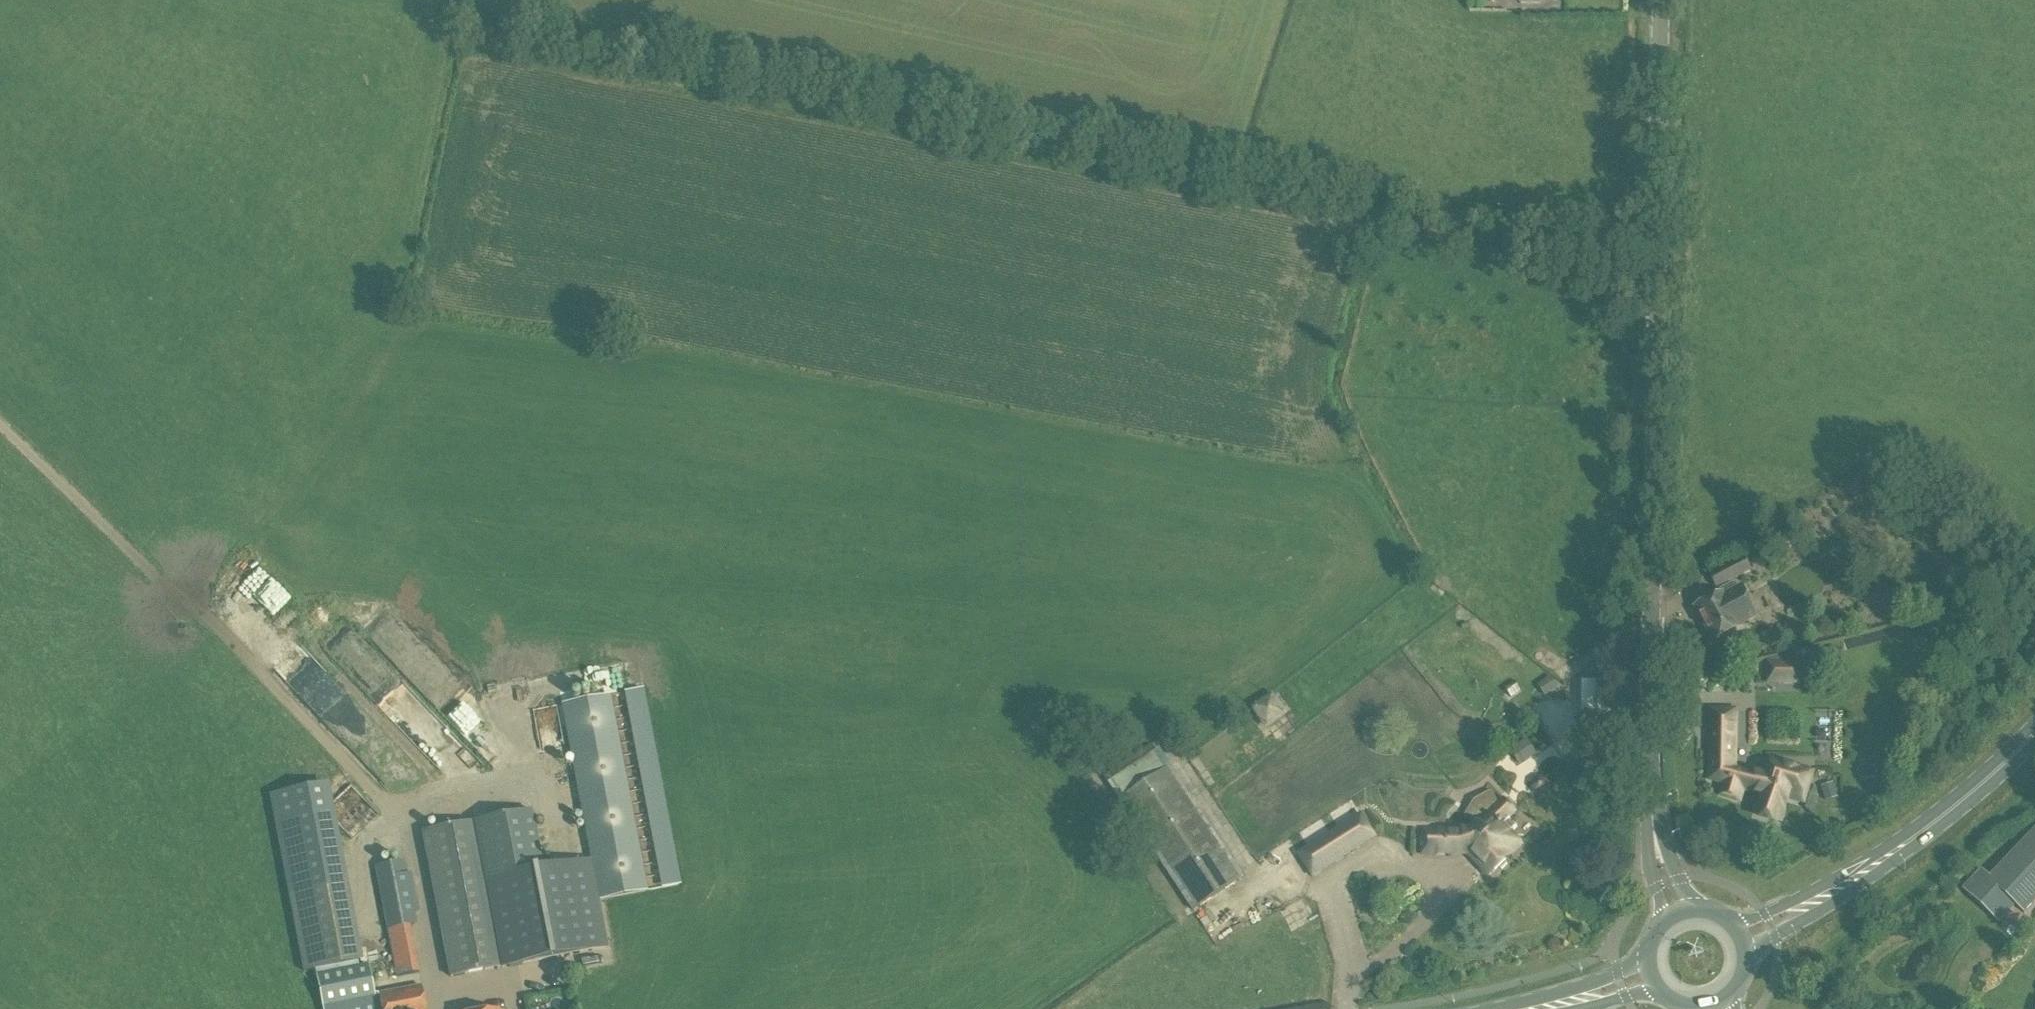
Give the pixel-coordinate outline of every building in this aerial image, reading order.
[(1717,589),(1752,571),(1745,556),(1710,575),(1717,589)] [(1738,587),(1697,608),(1714,640),(1740,627),(1739,625),(1754,617),(1738,587)] [(1598,660),(1597,721),(1618,721),(1618,660),(1598,660)] [(1767,682),(1779,683),(1779,661),(1768,660),(1767,682)] [(1551,677),(1539,685),(1546,695),(1557,687),(1551,677)] [(1514,680),(1506,687),(1509,693),(1512,697),(1521,690),(1514,680)] [(643,689),(624,692),(663,890),(681,886),(643,689)] [(1253,710),(1268,729),(1288,714),(1273,694),(1253,710)] [(610,697),(563,705),(571,751),(599,899),(647,890),(624,771),(610,697)] [(1801,802),(1809,774),(1773,763),(1767,781),(1735,771),(1736,711),(1711,710),(1710,780),(1726,784),(1723,794),(1739,799),(1742,786),(1764,793),(1757,815),(1779,821),(1786,798),(1801,802)] [(1378,734),(1377,744),(1386,744),(1387,734),(1378,734)] [(1524,742),(1511,749),(1520,764),(1536,754),(1527,740),(1524,742)] [(1170,766),(1166,768),(1123,797),(1120,799),(1191,907),(1194,912),(1245,878),(1242,873),(1241,873),(1170,766)] [(1839,799),(1834,783),(1822,786),(1827,802),(1839,799)] [(271,796),(300,951),(356,940),(327,786),(271,796)] [(1423,829),(1423,854),(1468,854),(1489,876),(1522,844),(1503,823),(1515,811),(1504,799),(1499,805),(1491,793),(1481,799),(1469,816),(1479,823),(1471,830),(1423,829)] [(529,810),(421,831),(448,976),(500,965),(500,967),(605,947),(588,859),(540,868),(529,810)] [(1306,849),(1299,854),(1300,855),(1313,876),(1377,836),(1363,814),(1362,813),(1360,815),(1306,849)] [(2034,902),(2034,830),(1991,877),(1981,869),(1963,889),(1988,912),(2005,895),(2024,913),(2034,902)] [(374,866),(386,928),(408,924),(415,923),(403,861),(374,866)] [(386,928),(396,976),(417,972),(408,924),(386,928)] [(356,940),(300,951),(304,971),(315,969),(359,961),(360,960),(356,940)] [(317,975),(324,1008),(381,1008),(378,995),(374,996),(368,965),(360,967),(317,975)] [(378,993),(378,995),(381,1008),(426,1008),(421,985),(378,993)]
